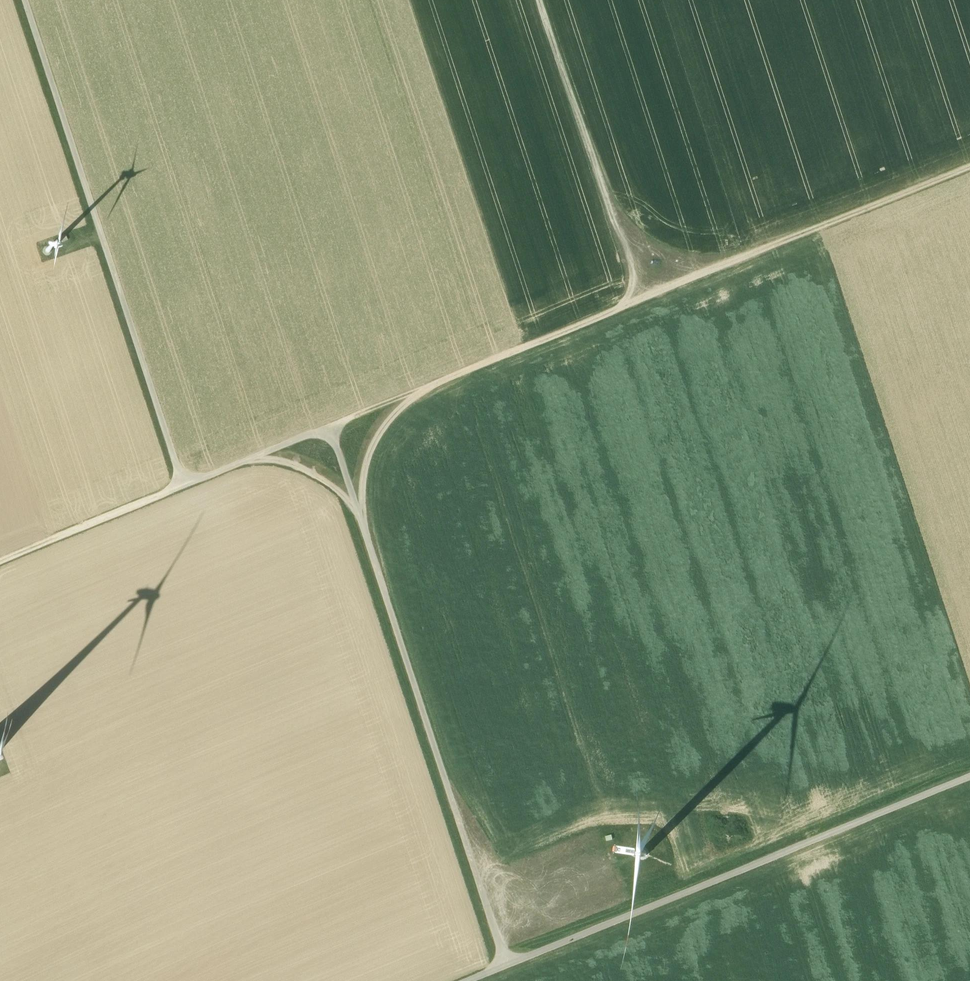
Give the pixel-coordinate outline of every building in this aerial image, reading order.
[(872,827),(868,824),(864,830),(867,833),(872,827)]
